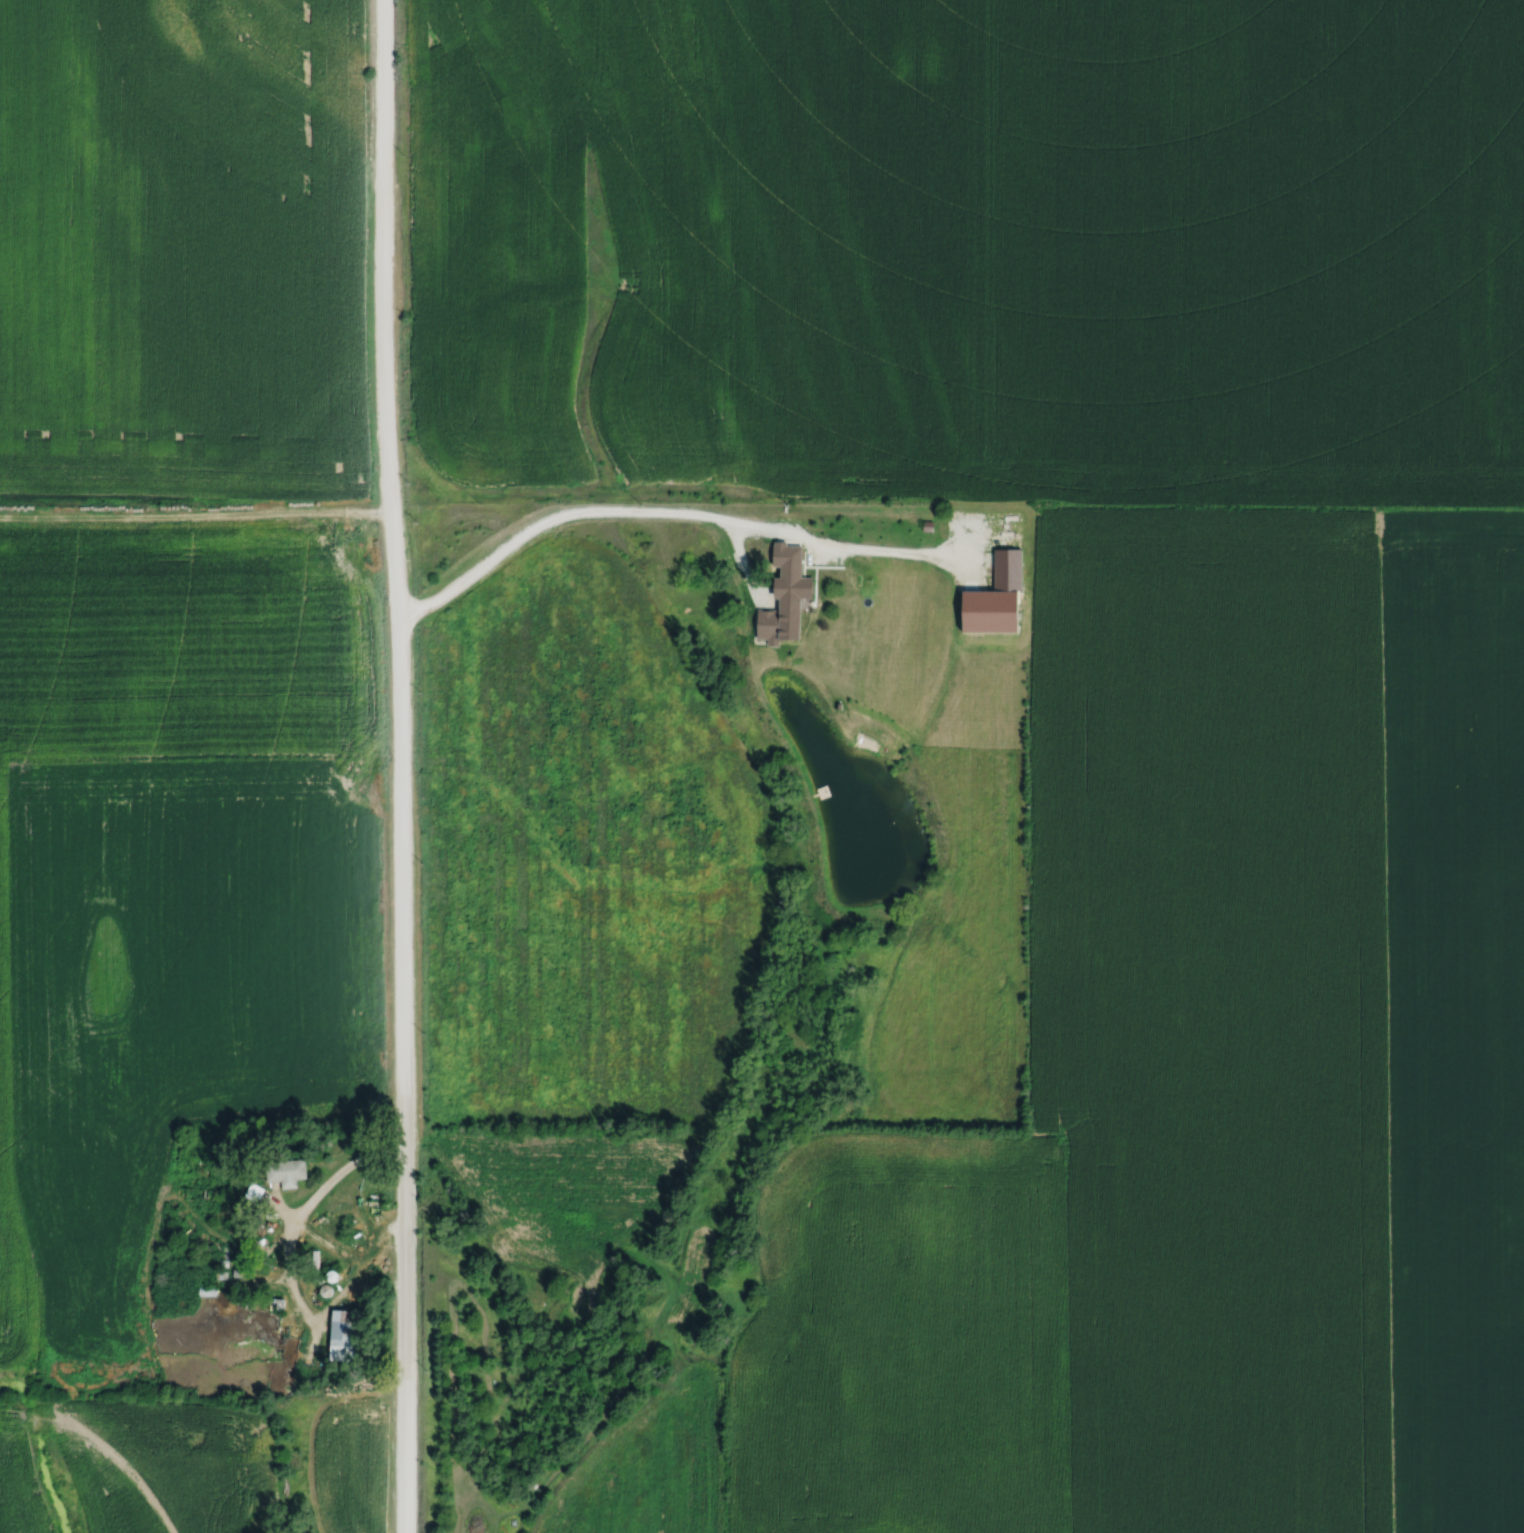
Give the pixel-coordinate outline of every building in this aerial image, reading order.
[(991,550),(991,590),(1019,590),(1019,550),(991,550)] [(797,569),(776,569),(774,639),(796,639),(797,569)] [(301,1188),(301,1179),(310,1178),(310,1159),(270,1159),(271,1181),(285,1181),(286,1188),(301,1188)] [(334,1348),(361,1348),(361,1310),(334,1310),(334,1348)]
